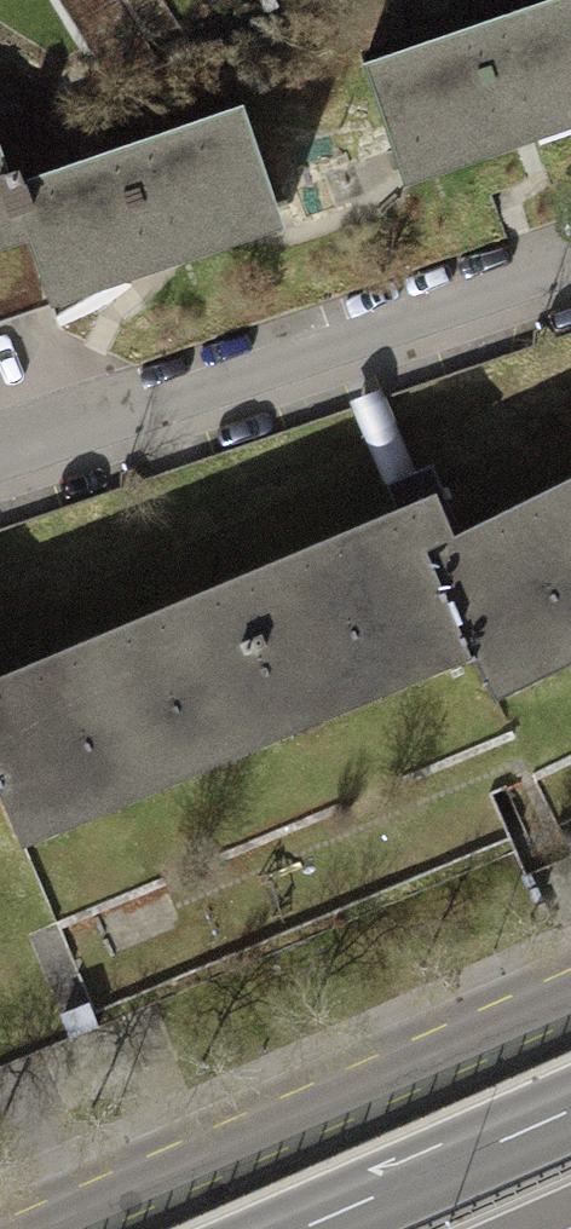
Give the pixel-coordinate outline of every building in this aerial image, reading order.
[(395,84),(433,202),(561,162),(570,159),(570,29),(395,84)] [(292,115),(70,193),(116,324),(231,284),(338,246),(292,115)] [(0,139),(0,288),(73,264),(29,130),(0,139)] [(27,849),(520,650),(456,492),(218,587),(0,675),(0,783),(27,849)] [(539,688),(570,674),(570,500),(478,541),(539,688)]
